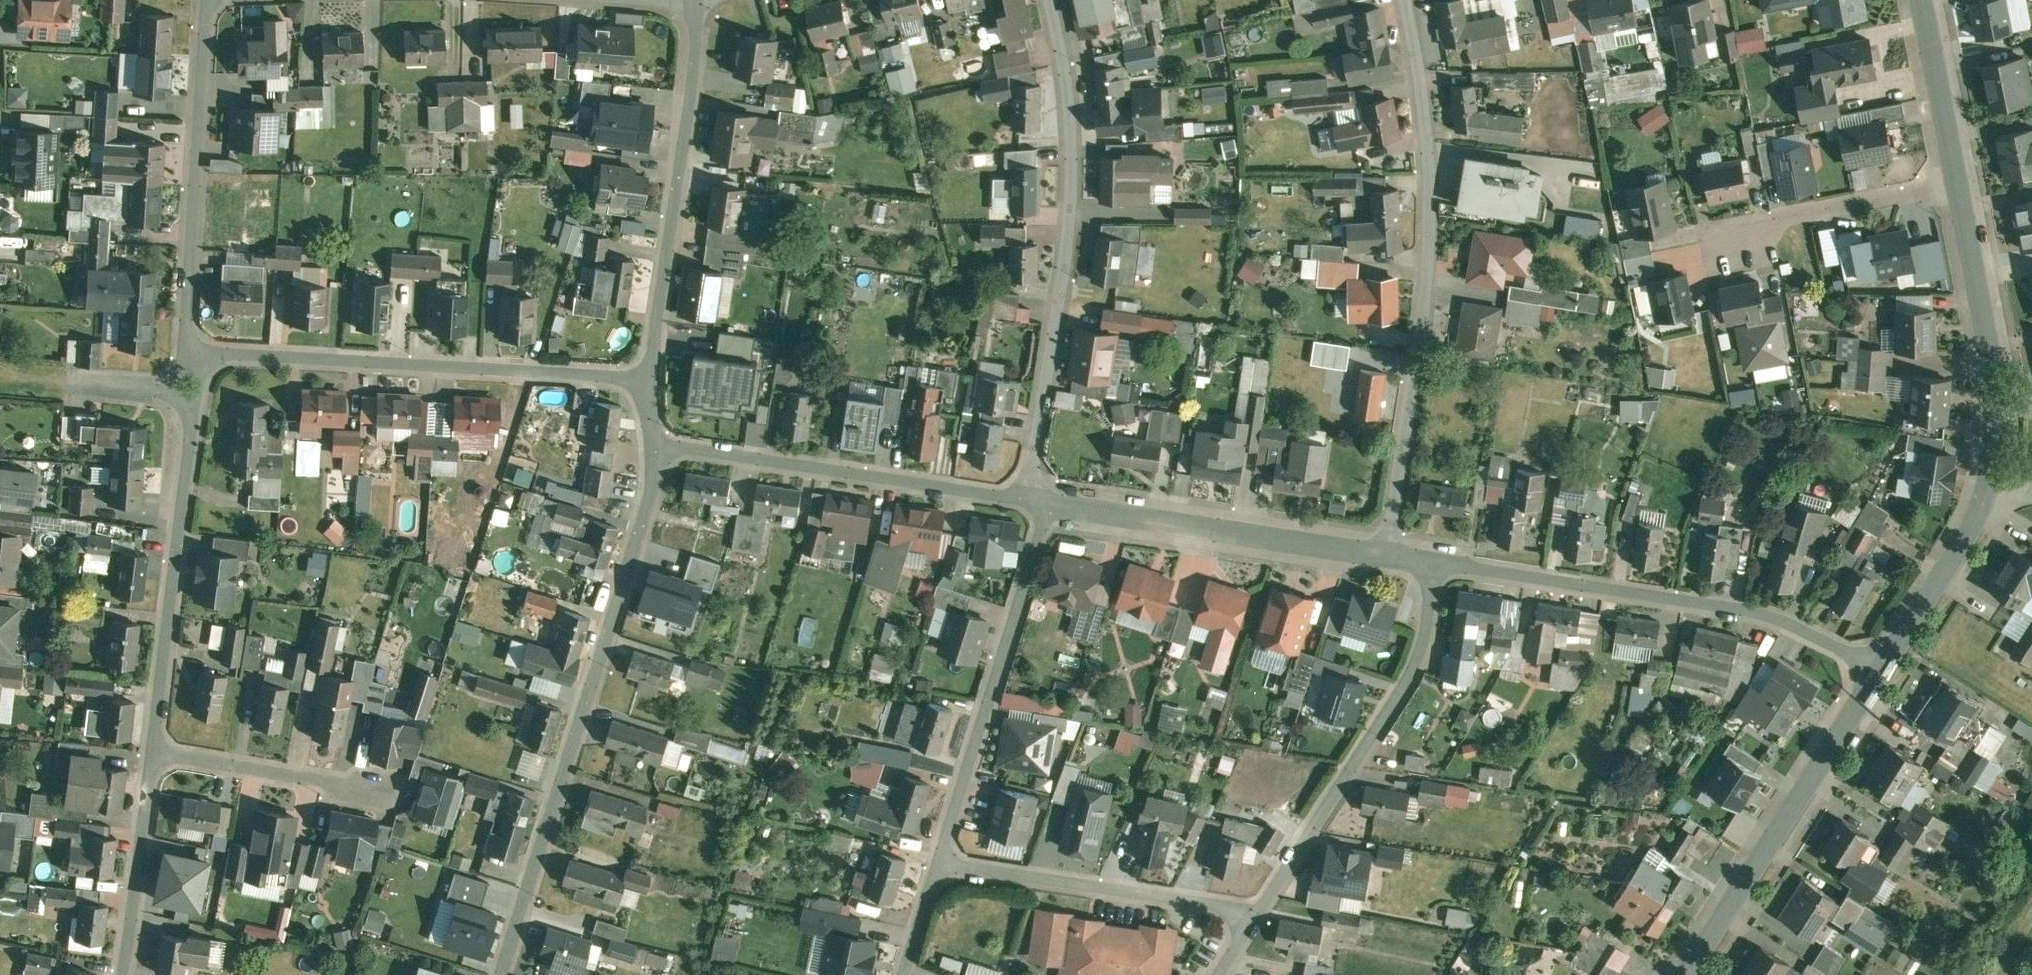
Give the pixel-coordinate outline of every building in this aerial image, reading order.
[(18,36),(67,39),(68,20),(70,20),(70,16),(68,16),(70,2),(70,1),(57,0),(21,0),(18,36)] [(101,20),(113,20),(114,0),(102,0),(101,20)] [(113,20),(123,21),(124,0),(114,0),(113,20)] [(886,8),(880,9),(883,21),(889,19),(889,21),(923,12),(920,0),(884,0),(886,8)] [(951,10),(967,7),(966,0),(949,0),(951,10)] [(1012,13),(1003,15),(1010,50),(1030,46),(1027,33),(1033,32),(1026,0),(1009,0),(1012,13)] [(1086,31),(1082,32),(1082,34),(1118,26),(1113,0),(1079,0),(1086,31)] [(1118,26),(1146,20),(1142,1),(1142,0),(1113,0),(1118,26)] [(1298,12),(1350,1),(1353,0),(1295,0),(1298,12)] [(1357,1),(1357,0),(1353,0),(1350,1),(1350,3),(1353,13),(1355,13),(1376,9),(1374,0),(1359,0),(1357,1)] [(1437,1),(1446,47),(1470,43),(1472,53),(1513,46),(1512,44),(1510,45),(1505,16),(1507,16),(1507,14),(1502,15),(1500,0),(1442,0),(1437,1)] [(1549,21),(1571,16),(1568,0),(1544,0),(1549,21)] [(1595,30),(1638,21),(1633,0),(1589,0),(1595,30)] [(1673,5),(1680,44),(1715,37),(1708,0),(1697,0),(1673,5)] [(1766,12),(1795,6),(1793,0),(1763,0),(1766,12)] [(1795,6),(1820,1),(1825,24),(1866,15),(1862,0),(1793,0),(1795,6)] [(1974,2),(1981,37),(2012,31),(2005,0),(1986,0),(1974,2)] [(844,2),(808,10),(814,38),(816,37),(819,51),(830,48),(829,43),(827,35),(850,30),(844,2)] [(301,19),(301,3),(285,3),(285,19),(301,19)] [(1350,3),(1339,5),(1342,20),(1353,18),(1353,13),(1350,3)] [(1339,5),(1314,11),(1317,26),(1342,20),(1339,5)] [(945,6),(931,10),(934,24),(948,21),(945,6)] [(1376,9),(1355,13),(1359,33),(1351,34),(1355,52),(1389,45),(1382,7),(1376,9)] [(172,16),(140,14),(138,52),(170,54),(172,16)] [(1580,15),(1573,17),(1579,41),(1581,41),(1586,40),(1580,15)] [(284,19),(267,20),(268,40),(284,39),(284,19)] [(948,21),(934,24),(940,47),(954,43),(948,21)] [(634,30),(579,25),(576,52),(571,52),(570,63),(631,68),(634,30)] [(540,26),(485,28),(486,60),(526,59),(526,52),(541,51),(540,26)] [(443,29),(404,31),(406,63),(445,61),(443,29)] [(872,30),(851,35),(856,56),(877,51),(872,30)] [(1203,57),(1223,54),(1220,31),(1200,34),(1203,57)] [(363,32),(323,32),(323,36),(314,37),(314,50),(323,50),(323,64),(363,64),(363,32)] [(1733,33),(1722,35),(1727,60),(1738,58),(1733,33)] [(777,41),(744,36),(738,74),(771,79),(777,41)] [(1586,40),(1581,41),(1587,70),(1603,67),(1597,38),(1586,40)] [(268,40),(240,41),(241,73),(267,73),(285,72),(286,71),(284,39),(268,40)] [(1870,39),(1827,47),(1834,83),(1877,74),(1870,39)] [(1805,40),(1778,45),(1780,57),(1807,51),(1805,40)] [(834,42),(829,43),(830,48),(819,51),(818,51),(823,75),(838,71),(833,49),(835,48),(834,42)] [(900,43),(883,47),(886,62),(904,58),(900,43)] [(954,43),(940,47),(943,60),(957,57),(954,43)] [(1130,50),(1129,51),(1132,65),(1165,58),(1162,43),(1130,50)] [(1355,52),(1346,54),(1351,80),(1395,72),(1389,45),(1355,52)] [(1030,46),(1010,50),(1005,51),(1010,74),(1034,69),(1030,46)] [(1827,47),(1816,50),(1819,67),(1814,68),(1817,84),(1798,88),(1805,121),(1840,114),(1834,83),(1827,47)] [(1130,48),(1097,55),(1098,68),(1122,66),(1122,67),(1132,65),(1129,51),(1130,50),(1130,48)] [(571,52),(556,51),(554,77),(569,78),(570,63),(571,52)] [(1005,51),(995,53),(1000,76),(1010,74),(1005,51)] [(1807,51),(1780,57),(1783,70),(1810,65),(1807,51)] [(170,54),(138,52),(135,93),(167,95),(170,54)] [(877,53),(859,57),(863,72),(880,68),(877,53)] [(1985,64),(1994,107),(2008,104),(2008,105),(2031,101),(2031,95),(2024,57),(1985,64)] [(884,71),(891,95),(916,88),(909,64),(884,71)] [(1098,68),(1097,69),(1101,111),(1102,112),(1126,109),(1125,95),(1133,95),(1131,75),(1123,76),(1122,67),(1122,66),(1098,68)] [(1000,76),(983,80),(987,101),(1017,95),(1017,84),(1038,84),(1038,68),(1034,69),(1010,74),(1000,76)] [(300,70),(286,71),(285,72),(267,73),(268,93),(274,94),(273,86),(299,86),(300,70)] [(1530,73),(1485,74),(1485,84),(1485,89),(1493,89),(1523,89),(1523,82),(1530,82),(1530,73)] [(1328,77),(1292,80),(1293,94),(1330,90),(1328,77)] [(611,83),(583,80),(581,105),(587,106),(596,107),(596,101),(609,102),(611,83)] [(486,81),(463,82),(463,105),(477,105),(486,105),(486,81)] [(463,82),(438,82),(439,106),(448,105),(463,105),(463,82)] [(797,88),(770,84),(767,99),(795,103),(797,88)] [(1038,84),(1017,84),(1017,95),(1017,128),(1041,128),(1042,84),(1038,84)] [(1493,89),(1485,89),(1485,84),(1478,85),(1481,111),(1489,112),(1490,97),(1493,97),(1493,89)] [(23,105),(24,86),(3,85),(2,104),(23,105)] [(322,85),(299,86),(298,109),(322,108),(322,85)] [(1224,100),(1223,85),(1201,86),(1202,102),(1224,100)] [(1478,85),(1453,87),(1458,130),(1481,128),(1482,128),(1481,111),(1478,85)] [(299,86),(273,86),(274,94),(274,109),(276,109),(298,109),(299,86)] [(1126,109),(1102,112),(1101,111),(1100,112),(1101,132),(1146,127),(1164,126),(1164,124),(1161,88),(1136,91),(1138,108),(1126,109)] [(1374,88),(1350,91),(1352,107),(1365,104),(1376,102),(1374,88)] [(119,93),(96,91),(95,115),(118,116),(119,93)] [(1350,91),(1310,94),(1312,110),(1352,107),(1350,91)] [(268,93),(253,92),(252,108),(274,109),(274,94),(268,93)] [(1368,118),(1337,124),(1338,126),(1320,130),(1324,149),(1341,145),(1342,147),(1399,136),(1392,99),(1376,102),(1365,104),(1368,118)] [(609,102),(596,101),(596,107),(591,139),(622,143),(647,146),(648,146),(652,106),(609,102)] [(1646,135),(1669,119),(1657,102),(1635,118),(1646,135)] [(1903,102),(1870,108),(1873,124),(1886,121),(1887,122),(1906,118),(1903,102)] [(463,105),(448,105),(449,127),(478,127),(477,105),(463,105)] [(252,108),(234,107),(232,146),(275,148),(275,146),(269,146),(271,111),(276,112),(276,109),(274,109),(252,108)] [(822,116),(783,110),(781,122),(778,141),(817,146),(822,116)] [(757,116),(722,111),(715,156),(750,161),(750,158),(754,158),(756,146),(769,148),(769,146),(777,147),(778,141),(781,122),(756,119),(757,116)] [(1489,112),(1481,111),(1482,128),(1481,128),(1483,135),(1524,140),(1525,117),(1489,112)] [(52,113),(22,112),(21,124),(51,126),(52,113)] [(86,115),(63,114),(63,126),(85,126),(86,115)] [(118,116),(95,115),(93,140),(105,141),(116,141),(117,141),(118,116)] [(1873,124),(1841,130),(1848,164),(1865,161),(1865,162),(1893,157),(1887,122),(1886,121),(1873,124)] [(1164,126),(1146,127),(1148,140),(1183,137),(1182,122),(1164,124),(1164,126)] [(1999,135),(2007,178),(2031,173),(2031,129),(1999,135)] [(56,132),(19,130),(18,149),(14,149),(14,161),(18,162),(17,181),(54,183),(56,132)] [(587,138),(552,133),(550,146),(566,148),(585,151),(587,138)] [(1234,138),(1221,141),(1225,158),(1238,155),(1234,138)] [(1774,139),(1758,143),(1765,178),(1779,175),(1775,151),(1776,151),(1774,139)] [(165,143),(133,140),(132,142),(117,141),(116,141),(105,141),(101,178),(104,178),(116,179),(162,182),(165,143)] [(647,146),(622,143),(621,154),(649,158),(651,146),(648,146),(647,146)] [(1129,143),(1108,143),(1108,156),(1126,157),(1127,154),(1129,154),(1129,143)] [(1776,151),(1775,151),(1779,175),(1783,194),(1817,188),(1808,144),(1776,151)] [(585,151),(566,148),(564,161),(588,164),(590,152),(585,151)] [(1038,148),(1007,151),(1007,167),(1015,167),(1038,167),(1038,148)] [(1129,154),(1127,154),(1126,157),(1108,156),(1104,156),(1103,200),(1128,202),(1128,201),(1151,201),(1152,177),(1173,178),(1173,157),(1159,157),(1159,155),(1129,154)] [(1529,165),(1466,154),(1457,207),(1524,218),(1526,211),(1538,213),(1545,173),(1529,170),(1529,165)] [(243,160),(211,157),(210,169),(242,172),(243,160)] [(1742,160),(1705,167),(1706,171),(1701,172),(1703,185),(1708,184),(1711,200),(1749,193),(1742,160)] [(636,169),(602,164),(596,209),(627,214),(628,204),(642,206),(647,177),(632,175),(633,171),(636,171),(636,169)] [(1038,167),(1015,167),(1015,211),(1039,211),(1040,167),(1038,167)] [(1358,177),(1315,177),(1315,193),(1358,193),(1358,177)] [(1387,177),(1358,177),(1358,193),(1370,193),(1371,191),(1372,191),(1372,190),(1387,189),(1387,177)] [(116,179),(104,178),(103,193),(115,194),(116,179)] [(162,182),(116,179),(115,194),(116,194),(115,201),(128,202),(127,219),(160,222),(162,182)] [(1665,181),(1630,188),(1640,234),(1676,227),(1672,205),(1670,206),(1665,181)] [(746,188),(717,184),(711,224),(762,231),(765,209),(744,206),(746,191),(746,188)] [(1387,189),(1372,190),(1372,191),(1374,220),(1349,222),(1351,249),(1369,247),(1369,251),(1384,250),(1384,251),(1403,250),(1399,189),(1387,189)] [(768,194),(746,191),(744,206),(765,209),(768,194)] [(103,193),(84,192),(83,209),(68,208),(67,227),(70,227),(70,240),(87,241),(88,230),(88,216),(100,217),(111,218),(127,219),(128,202),(115,201),(116,194),(115,194),(103,193)] [(2017,205),(2025,249),(2031,248),(2031,202),(2017,205)] [(1212,208),(1176,208),(1177,222),(1212,222),(1212,208)] [(1563,215),(1562,234),(1598,236),(1599,217),(1563,215)] [(100,217),(88,216),(88,230),(99,231),(100,217)] [(111,218),(100,217),(99,231),(88,230),(87,241),(110,242),(111,218)] [(645,221),(622,218),(620,230),(643,233),(645,221)] [(580,225),(564,220),(556,246),(572,251),(580,225)] [(762,231),(711,224),(708,244),(747,250),(759,252),(762,231)] [(1143,224),(1103,224),(1102,235),(1125,238),(1125,239),(1142,242),(1143,224)] [(1029,228),(983,227),(982,245),(1014,246),(1014,244),(1028,244),(1029,228)] [(1861,228),(1836,233),(1845,280),(1877,274),(1870,239),(1869,238),(1863,239),(1861,228)] [(1906,231),(1870,239),(1877,273),(1912,266),(1913,266),(1909,246),(1906,231)] [(1534,242),(1479,232),(1471,279),(1504,284),(1507,267),(1529,271),(1534,242)] [(608,236),(589,233),(585,256),(605,259),(608,236)] [(1102,235),(1100,235),(1094,280),(1136,285),(1142,242),(1125,239),(1125,238),(1102,235)] [(1651,239),(1623,245),(1626,258),(1653,252),(1651,239)] [(1940,239),(1909,246),(1913,266),(1912,266),(1914,277),(1931,273),(1932,279),(1947,275),(1940,239)] [(110,242),(87,241),(85,264),(93,265),(108,266),(110,242)] [(278,244),(252,242),(250,265),(264,266),(276,267),(278,244)] [(1308,255),(1309,242),(1293,242),(1293,255),(1308,255)] [(1346,245),(1314,242),(1312,257),(1322,258),(1345,260),(1346,245)] [(300,246),(278,244),(276,267),(298,268),(300,246)] [(747,250),(708,244),(705,262),(713,263),(712,270),(724,272),(724,274),(743,277),(747,250)] [(1028,244),(1014,244),(1014,246),(1013,279),(1037,279),(1038,244),(1028,244)] [(56,249),(27,247),(26,259),(55,261),(56,249)] [(418,254),(391,252),(390,272),(389,275),(397,276),(415,277),(418,254)] [(1653,252),(1626,258),(1632,286),(1652,282),(1659,280),(1653,252)] [(441,256),(418,254),(415,277),(439,279),(441,256)] [(1236,274),(1254,282),(1263,262),(1245,254),(1236,274)] [(594,282),(579,280),(574,311),(605,316),(608,302),(627,305),(634,260),(610,256),(608,268),(596,266),(594,282)] [(1322,258),(1312,257),(1312,258),(1311,258),(1309,274),(1321,274),(1322,258)] [(1345,260),(1322,258),(1321,274),(1321,282),(1352,284),(1352,280),(1357,279),(1358,261),(1345,260)] [(512,262),(488,260),(486,283),(510,285),(512,262)] [(250,265),(223,263),(219,311),(260,314),(264,266),(250,265)] [(157,271),(108,267),(108,266),(93,265),(92,280),(89,280),(88,306),(101,307),(101,308),(121,310),(121,309),(154,311),(157,271)] [(712,270),(689,267),(682,313),(717,318),(724,274),(724,272),(712,270)] [(390,272),(358,270),(355,311),(363,311),(362,328),(394,330),(397,276),(389,275),(390,272)] [(1659,280),(1652,282),(1661,320),(1695,312),(1686,274),(1659,280)] [(1357,279),(1352,280),(1352,284),(1352,318),(1398,317),(1397,278),(1357,279)] [(1759,280),(1721,288),(1728,322),(1762,315),(1768,314),(1765,299),(1764,295),(1763,296),(1759,280)] [(326,287),(294,285),(291,325),(323,327),(326,287)] [(1543,290),(1512,285),(1510,298),(1542,303),(1544,291),(1543,290)] [(1580,291),(1544,285),(1543,290),(1544,291),(1542,303),(1544,303),(1577,308),(1578,301),(1581,301),(1581,298),(1579,298),(1580,291)] [(998,291),(985,289),(979,324),(990,326),(992,316),(990,316),(993,302),(996,303),(998,291)] [(1021,295),(998,291),(996,303),(1019,307),(1021,295)] [(467,295),(434,294),(432,333),(465,334),(467,295)] [(1782,295),(1765,299),(1768,314),(1762,315),(1763,321),(1763,322),(1780,319),(1786,318),(1782,295)] [(535,299),(502,297),(500,336),(533,338),(535,299)] [(1542,303),(1510,298),(1508,315),(1541,321),(1544,303),(1542,303)] [(1502,309),(1467,303),(1459,352),(1494,358),(1502,309)] [(1143,312),(1108,307),(1105,326),(1140,331),(1143,312)] [(1934,330),(1933,308),(1899,309),(1900,349),(1937,348),(1936,330),(1934,330)] [(154,311),(121,309),(121,310),(119,348),(152,351),(154,311)] [(1174,321),(1147,316),(1144,331),(1172,336),(1173,331),(1197,335),(1199,322),(1175,318),(1174,321)] [(1763,321),(1747,324),(1749,333),(1741,335),(1747,367),(1787,359),(1780,319),(1763,322),(1763,321)] [(1118,335),(1078,329),(1071,374),(1110,380),(1118,335)] [(80,339),(69,338),(67,359),(79,360),(80,339)] [(103,340),(81,339),(79,360),(78,363),(101,365),(103,340)] [(1197,366),(1208,368),(1212,341),(1200,340),(1197,366)] [(1887,348),(1860,346),(1859,359),(1886,361),(1887,348)] [(1350,354),(1319,349),(1317,365),(1348,370),(1350,354)] [(777,355),(773,381),(788,384),(792,358),(777,355)] [(1859,359),(1851,359),(1850,370),(1845,370),(1844,389),(1857,390),(1857,385),(1859,359)] [(1886,361),(1859,359),(1857,385),(1884,387),(1886,361)] [(921,367),(908,365),(904,397),(912,398),(912,399),(915,399),(918,382),(919,382),(921,367)] [(1647,387),(1673,385),(1671,366),(1645,368),(1647,387)] [(906,369),(895,367),(893,380),(891,395),(902,396),(906,369)] [(919,382),(918,382),(915,399),(912,399),(910,409),(917,410),(942,414),(945,395),(955,397),(959,371),(939,368),(937,385),(919,382)] [(1387,373),(1363,369),(1356,413),(1381,416),(1387,373)] [(1001,385),(983,382),(984,375),(982,375),(977,406),(983,407),(1007,411),(1013,412),(1019,381),(1002,378),(1001,385)] [(1950,379),(1916,376),(1913,417),(1913,420),(1946,422),(1947,422),(1950,379)] [(893,380),(874,377),(870,403),(889,406),(891,395),(893,380)] [(750,385),(727,381),(720,424),(744,428),(750,385)] [(1751,386),(1727,389),(1729,403),(1753,399),(1751,386)] [(1056,389),(1053,404),(1079,409),(1082,394),(1056,389)] [(345,392),(304,390),(303,420),(344,422),(345,392)] [(814,395),(790,391),(784,434),(808,438),(814,395)] [(1267,394),(1251,392),(1247,422),(1243,447),(1244,448),(1259,450),(1260,443),(1263,425),(1267,394)] [(420,396),(379,394),(377,424),(394,425),(419,426),(420,396)] [(499,400),(457,398),(456,428),(463,428),(493,430),(497,430),(499,400)] [(1619,398),(1618,420),(1654,420),(1654,399),(1619,398)] [(870,403),(854,400),(847,444),(872,448),(874,435),(884,437),(889,406),(870,403)] [(1130,400),(1110,403),(1113,423),(1133,420),(1130,400)] [(269,403),(238,401),(234,472),(257,474),(259,451),(265,452),(269,403)] [(623,406),(598,403),(596,417),(583,415),(580,431),(593,433),(591,446),(600,447),(616,449),(623,406)] [(1007,411),(983,407),(980,419),(1005,423),(1007,411)] [(1182,413),(1153,409),(1148,441),(1162,443),(1163,437),(1178,439),(1182,413)] [(942,414),(917,410),(910,454),(935,458),(942,414)] [(98,413),(76,412),(74,438),(91,439),(91,442),(112,443),(113,425),(97,424),(98,413)] [(519,416),(503,412),(500,426),(516,430),(519,416)] [(1946,422),(1913,420),(1913,417),(1905,416),(1904,431),(1910,432),(1945,437),(1946,422)] [(1005,423),(980,419),(973,464),(998,468),(1005,423)] [(1230,419),(1228,434),(1201,430),(1194,474),(1239,481),(1244,455),(1243,455),(1244,448),(1243,447),(1247,422),(1230,419)] [(394,425),(378,424),(378,438),(394,439),(394,425)] [(147,427),(113,425),(112,443),(111,464),(144,466),(147,427)] [(1288,429),(1263,425),(1260,443),(1285,447),(1288,429)] [(493,430),(463,428),(462,446),(492,448),(493,430)] [(361,432),(336,430),(334,452),(345,453),(359,454),(361,432)] [(1945,437),(1910,432),(1907,449),(1922,451),(1922,450),(1943,453),(1945,437)] [(434,435),(410,433),(408,456),(417,456),(430,457),(433,457),(434,435)] [(459,436),(434,435),(433,457),(457,459),(459,436)] [(1148,441),(1117,436),(1113,461),(1158,468),(1162,443),(1148,441)] [(296,475),(321,475),(321,440),(296,440),(296,475)] [(1297,441),(1293,463),(1279,461),(1275,486),(1320,493),(1327,445),(1297,441)] [(616,449),(600,447),(599,450),(594,449),(591,466),(612,469),(616,449)] [(1270,451),(1260,450),(1256,471),(1267,473),(1270,451)] [(1943,453),(1922,450),(1922,451),(1920,464),(1915,463),(1913,479),(1918,479),(1916,493),(1947,498),(1949,484),(1952,485),(1955,469),(1952,469),(1954,455),(1943,453)] [(265,452),(259,451),(257,474),(282,476),(283,453),(265,452)] [(359,454),(345,453),(344,471),(358,472),(359,454)] [(1512,458),(1493,455),(1489,483),(1490,483),(1507,486),(1507,485),(1512,458)] [(430,457),(417,456),(415,479),(428,480),(430,457)] [(480,462),(464,461),(463,475),(479,476),(480,462)] [(497,463),(484,462),(483,477),(496,478),(497,463)] [(144,466),(111,464),(109,502),(142,504),(144,466)] [(31,502),(33,502),(37,469),(0,465),(0,498),(31,502)] [(1562,467),(1553,465),(1551,475),(1560,477),(1562,467)] [(612,469),(591,466),(587,492),(608,495),(612,469)] [(532,471),(517,467),(513,482),(528,486),(532,471)] [(1516,486),(1513,504),(1505,503),(1499,544),(1523,548),(1530,508),(1540,510),(1546,473),(1519,468),(1516,486)] [(732,480),(688,474),(684,497),(728,504),(732,480)] [(372,476),(359,475),(356,514),(369,515),(372,476)] [(281,478),(253,476),(252,495),(280,496),(281,478)] [(1587,480),(1564,477),(1561,496),(1572,498),(1584,500),(1586,493),(1587,480)] [(1467,490),(1424,483),(1420,508),(1464,515),(1467,490)] [(1507,486),(1490,483),(1487,501),(1505,503),(1513,504),(1516,486),(1507,485),(1507,486)] [(94,485),(71,484),(70,509),(93,511),(94,485)] [(802,490),(759,484),(755,508),(799,514),(802,490)] [(583,492),(556,485),(552,496),(580,503),(583,492)] [(537,513),(543,494),(533,491),(527,509),(537,513)] [(1644,495),(1632,491),(1624,518),(1635,522),(1644,495)] [(587,492),(585,492),(583,503),(606,507),(608,495),(587,492)] [(1829,500),(1803,492),(1801,492),(1798,505),(1825,513),(1829,500)] [(1584,500),(1572,498),(1571,505),(1573,507),(1566,555),(1591,559),(1593,545),(1602,546),(1605,526),(1596,525),(1598,517),(1602,517),(1604,501),(1598,495),(1586,493),(1584,500)] [(252,495),(248,494),(247,508),(279,510),(280,496),(252,495)] [(873,503),(829,495),(823,528),(823,530),(829,531),(828,532),(866,539),(873,503)] [(1864,509),(1845,496),(1833,515),(1852,528),(1863,510),(1864,509)] [(30,511),(31,502),(0,498),(0,508),(30,511)] [(1726,502),(1703,499),(1700,519),(1724,522),(1726,502)] [(584,509),(559,501),(558,502),(553,501),(549,515),(554,517),(553,519),(577,526),(578,526),(582,515),(584,509)] [(1798,505),(1793,504),(1781,545),(1804,552),(1807,541),(1816,543),(1825,513),(1798,505)] [(943,512),(900,506),(894,544),(894,545),(900,546),(900,547),(937,553),(943,512)] [(19,535),(19,537),(29,538),(32,512),(30,511),(0,508),(0,533),(19,535)] [(1863,510),(1852,528),(1844,542),(1843,542),(1843,543),(1862,554),(1863,553),(1870,556),(1880,540),(1889,526),(1884,523),(1863,510)] [(767,519),(738,514),(733,550),(762,554),(767,519)] [(619,527),(582,515),(578,526),(577,526),(574,537),(562,533),(556,551),(583,559),(582,560),(606,567),(619,527)] [(1021,524),(976,516),(972,536),(970,557),(979,560),(1001,564),(1004,547),(1017,549),(1021,524)] [(348,530),(336,519),(325,532),(338,542),(348,530)] [(1694,519),(1692,529),(1714,533),(1716,523),(1694,519)] [(1665,527),(1640,524),(1634,565),(1659,569),(1665,527)] [(823,528),(811,525),(804,552),(822,557),(828,532),(829,531),(823,530),(823,528)] [(1727,536),(1708,533),(1701,576),(1725,579),(1727,566),(1738,567),(1744,527),(1728,525),(1727,536)] [(953,534),(942,532),(938,556),(949,557),(953,534)] [(13,581),(14,577),(16,575),(17,562),(16,560),(19,537),(19,535),(0,533),(0,579),(13,581)] [(113,536),(89,534),(87,549),(111,552),(113,536)] [(972,536),(957,534),(945,573),(963,579),(970,557),(972,536)] [(250,540),(215,535),(212,553),(237,557),(237,558),(248,559),(250,540)] [(894,544),(881,539),(871,570),(876,572),(891,577),(900,547),(900,546),(894,545),(894,544)] [(1853,568),(1833,605),(1855,617),(1881,571),(1882,571),(1884,572),(1886,569),(1884,568),(1885,565),(1870,556),(1863,553),(1862,554),(1843,543),(1835,557),(1853,568)] [(1781,545),(1780,545),(1768,586),(1792,593),(1804,552),(1781,545)] [(148,553),(123,549),(117,593),(142,596),(148,553)] [(2016,550),(1992,587),(2021,606),(2022,605),(2031,612),(2031,560),(2016,550)] [(212,553),(203,552),(201,566),(199,565),(197,577),(199,577),(197,598),(206,599),(206,602),(208,606),(218,607),(221,604),(222,601),(231,602),(237,558),(237,557),(212,553)] [(822,557),(804,552),(801,564),(820,569),(823,557),(822,557)] [(691,553),(683,577),(712,586),(720,563),(691,553)] [(1101,566),(1060,554),(1054,572),(1050,574),(1048,580),(1051,584),(1048,593),(1083,604),(1089,605),(1092,599),(1101,566)] [(1173,580),(1150,573),(1151,570),(1134,565),(1130,579),(1125,582),(1123,587),(1126,592),(1122,603),(1136,608),(1139,613),(1144,615),(1149,612),(1161,616),(1162,616),(1167,602),(1173,580)] [(891,577),(876,572),(872,583),(887,587),(891,577)] [(651,576),(640,612),(687,627),(698,590),(651,576)] [(1249,593),(1212,582),(1200,620),(1215,625),(1237,631),(1249,593)] [(973,595),(939,584),(932,604),(954,611),(954,610),(967,614),(973,595)] [(1313,599),(1275,588),(1260,638),(1263,639),(1266,644),(1275,647),(1281,644),(1296,649),(1298,649),(1298,648),(1313,599)] [(1504,597),(1461,590),(1457,615),(1489,620),(1497,621),(1501,622),(1504,597)] [(0,591),(0,603),(18,606),(18,607),(27,608),(28,595),(0,591)] [(558,599),(529,591),(524,608),(552,616),(558,599)] [(1383,599),(1371,595),(1370,599),(1355,594),(1353,601),(1345,629),(1346,629),(1386,642),(1396,607),(1382,603),(1383,599)] [(1353,601),(1336,595),(1326,630),(1344,635),(1346,629),(1345,629),(1353,601)] [(1524,600),(1504,597),(1501,622),(1497,621),(1495,635),(1514,638),(1519,639),(1524,600)] [(1089,605),(1083,604),(1074,635),(1096,642),(1108,604),(1092,599),(1089,605)] [(1182,606),(1167,602),(1162,616),(1161,616),(1155,633),(1172,638),(1182,606)] [(5,651),(5,649),(13,650),(18,607),(18,606),(0,603),(0,650),(5,651)] [(104,606),(75,603),(73,619),(101,623),(104,606)] [(1581,609),(1540,603),(1536,627),(1532,626),(1528,656),(1552,659),(1555,639),(1569,641),(1570,632),(1578,634),(1581,610),(1581,609)] [(1198,611),(1182,606),(1172,638),(1188,643),(1198,611)] [(591,618),(567,610),(554,651),(578,659),(591,618)] [(967,614),(954,610),(954,611),(942,650),(976,661),(980,648),(981,648),(986,634),(985,633),(989,621),(967,614)] [(1602,612),(1581,610),(1578,634),(1570,632),(1569,641),(1568,647),(1591,651),(1590,656),(1597,657),(1602,612)] [(1489,620),(1457,615),(1451,654),(1448,654),(1444,679),(1470,683),(1479,627),(1487,628),(1489,620)] [(1661,622),(1620,616),(1619,621),(1609,619),(1606,636),(1617,637),(1616,641),(1657,647),(1661,622)] [(139,623),(114,620),(108,666),(133,669),(139,623)] [(338,624),(320,620),(310,668),(328,672),(338,624)] [(480,628),(458,621),(453,638),(475,645),(480,628)] [(879,642),(895,647),(901,626),(884,621),(879,642)] [(245,628),(228,625),(222,663),(238,666),(245,628)] [(1237,631),(1215,625),(1203,662),(1225,669),(1237,631)] [(2028,627),(2013,652),(2031,664),(2031,629),(2028,627)] [(1740,639),(1699,629),(1696,642),(1687,640),(1677,678),(1712,688),(1712,690),(1717,692),(1718,690),(1727,692),(1731,676),(1740,639)] [(265,636),(248,633),(242,666),(260,669),(265,636)] [(1514,638),(1495,635),(1493,650),(1496,650),(1512,652),(1514,638)] [(1759,644),(1740,639),(1731,676),(1750,681),(1759,644)] [(554,651),(530,644),(528,650),(524,651),(522,658),(524,661),(522,667),(571,682),(578,659),(554,651)] [(1568,647),(1563,647),(1561,666),(1555,665),(1552,686),(1576,689),(1589,669),(1590,656),(1591,651),(1568,647)] [(676,663),(637,648),(629,671),(643,676),(640,685),(658,692),(662,682),(668,685),(676,663)] [(1296,649),(1285,685),(1306,693),(1313,670),(1318,655),(1298,648),(1298,649),(1296,649)] [(5,649),(5,651),(0,650),(0,662),(24,665),(25,652),(13,650),(5,649)] [(306,653),(290,650),(284,675),(301,678),(306,653)] [(1512,652),(1496,650),(1493,667),(1503,669),(1512,652)] [(891,680),(895,656),(873,652),(869,677),(891,680)] [(1352,665),(1318,655),(1313,670),(1330,675),(1331,672),(1348,678),(1352,665)] [(368,680),(372,663),(357,660),(353,681),(350,697),(364,700),(368,680)] [(714,666),(694,660),(687,681),(707,687),(714,666)] [(1673,664),(1652,661),(1650,674),(1664,676),(1671,677),(1673,664)] [(21,686),(24,665),(0,662),(0,683),(21,686)] [(1784,664),(1765,693),(1768,695),(1756,713),(1787,732),(1804,706),(1806,708),(1820,687),(1784,664)] [(63,672),(47,671),(45,691),(61,693),(63,672)] [(227,676),(202,671),(194,714),(218,719),(227,676)] [(435,676),(422,672),(408,712),(422,716),(435,676)] [(1348,678),(1331,672),(1330,675),(1319,711),(1353,722),(1365,683),(1348,678)] [(94,676),(67,673),(65,689),(92,693),(94,676)] [(1650,674),(1646,674),(1644,690),(1662,692),(1664,676),(1650,674)] [(353,681),(326,676),(326,677),(320,676),(315,701),(321,702),(314,738),(340,743),(350,697),(353,681)] [(1750,681),(1731,676),(1727,692),(1726,696),(1740,705),(1752,688),(1749,686),(1750,681)] [(528,692),(481,677),(476,693),(523,708),(528,692)] [(362,709),(380,712),(386,683),(368,680),(364,700),(362,709)] [(288,688),(264,683),(255,726),(279,731),(288,688)] [(1949,684),(1934,707),(1931,705),(1921,720),(1952,740),(1953,740),(1972,712),(1978,703),(1949,684)] [(1219,709),(1225,690),(1209,685),(1203,704),(1219,709)] [(1765,693),(1753,686),(1740,705),(1738,709),(1753,718),(1756,713),(1768,695),(1765,693)] [(134,701),(107,697),(102,735),(129,739),(134,701)] [(929,706),(909,700),(897,738),(941,751),(955,708),(931,700),(929,706)] [(1179,733),(1185,707),(1161,701),(1155,727),(1179,733)] [(562,709),(538,702),(526,742),(549,749),(562,709)] [(1141,722),(1141,702),(1125,702),(1125,722),(1141,722)] [(1738,709),(1734,706),(1722,726),(1740,738),(1753,718),(1738,709)] [(1034,723),(1013,719),(1009,743),(1005,743),(1001,762),(1048,770),(1055,728),(1068,730),(1070,717),(1036,711),(1034,723)] [(422,716),(408,712),(404,725),(406,726),(402,749),(417,752),(428,718),(422,716)] [(1990,724),(1972,712),(1953,740),(1952,740),(1948,745),(1957,751),(1966,737),(1969,739),(1970,737),(1978,742),(1990,724)] [(671,738),(616,720),(609,743),(621,747),(618,758),(638,765),(641,754),(664,761),(671,738)] [(404,725),(380,721),(373,758),(399,763),(402,749),(406,726),(404,725)] [(714,734),(681,728),(677,741),(708,752),(714,734)] [(1149,738),(1122,729),(1116,747),(1125,750),(1128,742),(1146,747),(1149,738)] [(91,744),(60,740),(58,752),(71,754),(71,753),(90,755),(91,744)] [(1763,761),(1732,741),(1725,752),(1730,755),(1730,754),(1756,771),(1763,761)] [(1892,743),(1868,781),(1898,801),(1912,779),(1922,763),(1892,743)] [(1966,760),(1945,747),(1938,759),(1959,772),(1966,760)] [(1991,758),(1974,747),(1966,760),(1959,772),(1976,783),(1991,758)] [(513,772),(535,778),(542,754),(520,748),(513,772)] [(90,755),(71,753),(71,754),(66,798),(65,801),(89,804),(122,808),(127,768),(100,765),(101,757),(90,755)] [(443,762),(417,753),(409,778),(424,783),(429,770),(440,773),(443,762)] [(1730,755),(1708,790),(1739,810),(1762,774),(1756,771),(1730,754),(1730,755)] [(887,763),(869,757),(866,768),(859,766),(855,779),(880,787),(887,763)] [(1480,765),(1477,780),(1511,786),(1513,771),(1480,765)] [(1065,766),(1053,799),(1070,803),(1078,770),(1065,766)] [(440,773),(429,770),(424,783),(415,812),(450,823),(463,780),(440,773)] [(480,775),(470,772),(465,789),(475,793),(480,775)] [(1960,792),(1967,784),(1952,772),(1946,780),(1960,792)] [(499,781),(480,775),(475,793),(490,798),(493,799),(496,788),(499,781)] [(904,787),(894,783),(888,800),(866,793),(857,820),(899,833),(903,821),(917,826),(931,783),(908,775),(904,787)] [(1950,822),(1917,802),(1926,788),(1912,779),(1899,800),(1907,805),(1901,814),(1906,818),(1899,829),(1922,844),(1932,850),(1950,822)] [(1450,785),(1425,780),(1422,796),(1447,801),(1449,792),(1450,785)] [(1466,788),(1450,785),(1449,792),(1464,795),(1466,788)] [(1111,794),(1079,786),(1064,846),(1096,854),(1111,794)] [(1412,794),(1370,786),(1366,811),(1379,814),(1377,822),(1397,826),(1398,817),(1407,819),(1412,794)] [(1037,796),(1003,787),(992,834),(1026,842),(1037,796)] [(533,799),(496,788),(493,799),(490,798),(485,816),(495,818),(486,848),(515,857),(533,799)] [(651,808),(594,790),(583,824),(616,834),(619,823),(644,830),(651,808)] [(51,815),(54,794),(32,792),(30,813),(37,814),(51,815)] [(1188,804),(1152,795),(1149,808),(1145,807),(1142,821),(1147,822),(1139,857),(1164,863),(1173,828),(1182,830),(1188,804)] [(89,804),(65,801),(66,798),(55,796),(53,815),(87,819),(89,804)] [(221,804),(184,797),(180,823),(217,830),(221,804)] [(683,808),(663,802),(660,812),(680,818),(683,808)] [(1999,841),(2021,816),(2008,805),(1986,830),(1999,841)] [(1,809),(0,821),(0,824),(13,826),(12,835),(34,838),(37,814),(30,813),(1,809)] [(1207,817),(1193,809),(1182,830),(1181,831),(1195,839),(1207,817)] [(295,816),(258,810),(252,846),(246,845),(240,876),(286,885),(296,843),(291,842),(295,816)] [(377,820),(334,811),(329,835),(343,838),(339,857),(369,863),(372,845),(377,823),(377,820)] [(1262,825),(1228,817),(1215,869),(1239,874),(1247,842),(1258,844),(1262,825)] [(81,820),(58,818),(56,835),(79,837),(79,833),(81,820)] [(1871,836),(1844,819),(1825,849),(1850,865),(1845,875),(1855,882),(1849,892),(1866,903),(1886,871),(1871,861),(1880,848),(1879,845),(1869,839),(1871,836)] [(111,824),(81,820),(79,833),(89,835),(89,834),(110,836),(111,824)] [(406,824),(395,821),(388,844),(399,847),(406,824)] [(1286,831),(1270,822),(1268,827),(1262,825),(1258,844),(1272,854),(1286,831)] [(372,845),(385,848),(390,825),(377,823),(372,845)] [(8,864),(12,835),(13,826),(0,824),(0,863),(8,864)] [(1725,840),(1703,826),(1697,835),(1688,849),(1710,863),(1725,840)] [(1697,835),(1685,828),(1675,843),(1687,851),(1688,849),(1697,835)] [(1922,844),(1899,829),(1882,857),(1898,867),(1903,858),(1910,862),(1922,844)] [(228,832),(217,830),(213,851),(224,853),(228,832)] [(110,836),(89,834),(89,835),(88,848),(72,846),(69,870),(112,875),(117,837),(110,836)] [(246,845),(231,842),(225,874),(240,876),(246,845)] [(311,846),(296,843),(286,885),(298,887),(302,870),(304,871),(311,846)] [(1687,851),(1675,843),(1668,855),(1679,863),(1687,851)] [(327,848),(311,844),(311,846),(304,871),(320,875),(327,848)] [(196,845),(194,855),(203,857),(206,847),(196,845)] [(1408,849),(1382,845),(1379,862),(1405,866),(1408,849)] [(162,849),(152,900),(176,905),(189,907),(199,909),(210,859),(203,857),(194,855),(162,849)] [(907,858),(884,851),(871,893),(894,901),(907,858)] [(1369,859),(1327,852),(1323,876),(1331,878),(1363,883),(1364,884),(1369,859)] [(612,872),(573,859),(565,882),(579,886),(575,897),(615,910),(624,884),(623,883),(625,877),(611,873),(612,872)] [(1670,874),(1646,859),(1633,879),(1677,907),(1694,879),(1674,867),(1670,874)] [(654,877),(628,868),(625,877),(623,883),(624,884),(649,892),(654,877)] [(487,881),(454,871),(448,890),(481,900),(487,881)] [(1363,883),(1331,878),(1328,895),(1359,901),(1363,883)] [(1806,878),(1782,916),(1813,936),(1837,898),(1806,878)] [(1677,907),(1633,879),(1619,902),(1642,917),(1640,921),(1660,934),(1677,907)] [(77,890),(47,886),(45,902),(76,906),(76,902),(78,888),(77,887),(77,890)] [(103,891),(78,888),(76,902),(82,902),(82,901),(101,904),(103,891)] [(1866,903),(1849,892),(1833,916),(1849,926),(1851,927),(1866,903)] [(458,897),(445,938),(484,950),(497,909),(458,897)] [(101,904),(82,901),(82,902),(79,922),(73,921),(70,946),(102,950),(104,942),(110,905),(101,904)] [(1892,919),(1866,903),(1851,927),(1849,926),(1847,930),(1874,948),(1892,919)] [(176,905),(174,918),(186,920),(189,907),(176,905)] [(246,924),(244,932),(283,941),(291,907),(280,905),(274,930),(246,924)] [(825,910),(806,905),(801,926),(821,930),(825,910)] [(387,913),(370,908),(365,925),(382,930),(387,913)] [(1445,908),(1444,924),(1469,927),(1471,910),(1445,908)] [(1074,920),(1074,919),(1066,912),(1050,909),(1039,914),(1036,947),(1051,960),(1066,954),(1068,959),(1065,960),(1063,974),(1172,974),(1178,938),(1162,926),(1154,925),(1144,929),(1074,920)] [(1375,919),(1328,909),(1326,921),(1339,924),(1339,925),(1372,932),(1375,919)] [(833,931),(857,936),(861,917),(826,910),(821,931),(832,933),(833,931)] [(628,926),(597,917),(594,930),(624,939),(628,926)] [(1325,927),(1284,919),(1279,943),(1293,946),(1291,955),(1311,959),(1313,950),(1320,951),(1325,927)] [(349,928),(334,932),(337,948),(353,944),(349,928)] [(551,929),(544,952),(558,956),(554,967),(580,974),(591,941),(551,929)] [(1918,946),(1893,930),(1880,949),(1906,965),(1918,946)] [(824,974),(866,974),(867,972),(871,972),(874,955),(871,955),(874,940),(857,936),(833,931),(832,933),(824,974)] [(1611,942),(1594,932),(1582,953),(1598,955),(1602,957),(1611,942)] [(189,939),(164,934),(158,970),(184,974),(187,958),(207,962),(211,939),(190,935),(189,939)] [(737,939),(718,935),(713,958),(731,962),(737,939)] [(650,950),(613,938),(609,951),(646,963),(650,950)] [(1630,954),(1611,942),(1602,957),(1613,965),(1621,969),(1630,954)] [(1830,974),(1834,974),(1846,957),(1826,945),(1814,964),(1830,974)] [(1763,946),(1744,974),(1801,974),(1802,973),(1789,965),(1790,963),(1763,946)] [(53,956),(29,952),(25,968),(49,973),(53,956)] [(1598,955),(1582,953),(1576,962),(1592,972),(1602,957),(1598,955)] [(1602,957),(1592,972),(1597,974),(1607,974),(1613,965),(1602,957)] [(1307,962),(1305,974),(1333,974),(1335,968),(1307,962)] [(1810,962),(1802,973),(1801,974),(1830,974),(1814,964),(1810,962)] [(69,965),(66,974),(94,974),(95,973),(69,965)] [(421,967),(418,974),(447,974),(421,967)]
